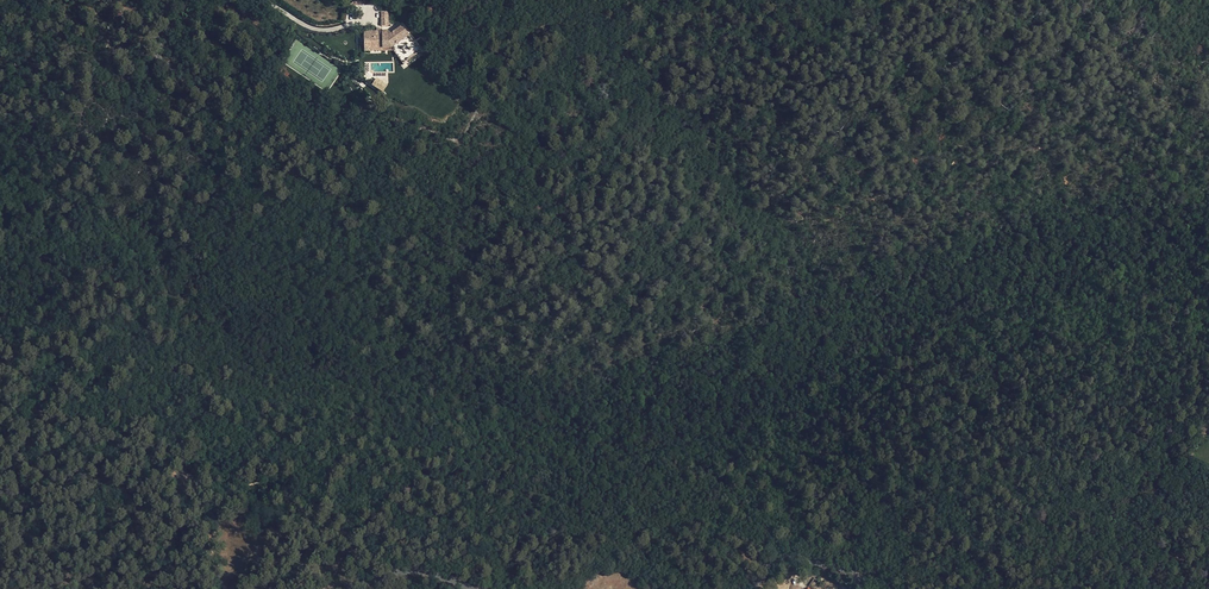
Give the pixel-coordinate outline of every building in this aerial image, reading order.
[(421,49),(401,25),(391,32),(388,28),(363,29),(365,48),(392,47),(391,41),(395,40),(410,58),(421,49)] [(392,47),(365,48),(365,51),(394,50),(404,63),(410,58),(395,40),(391,41),(392,47)] [(376,78),(372,84),(382,91),(387,85),(376,78)] [(819,576),(823,580),(828,576),(823,571),(819,576)]
